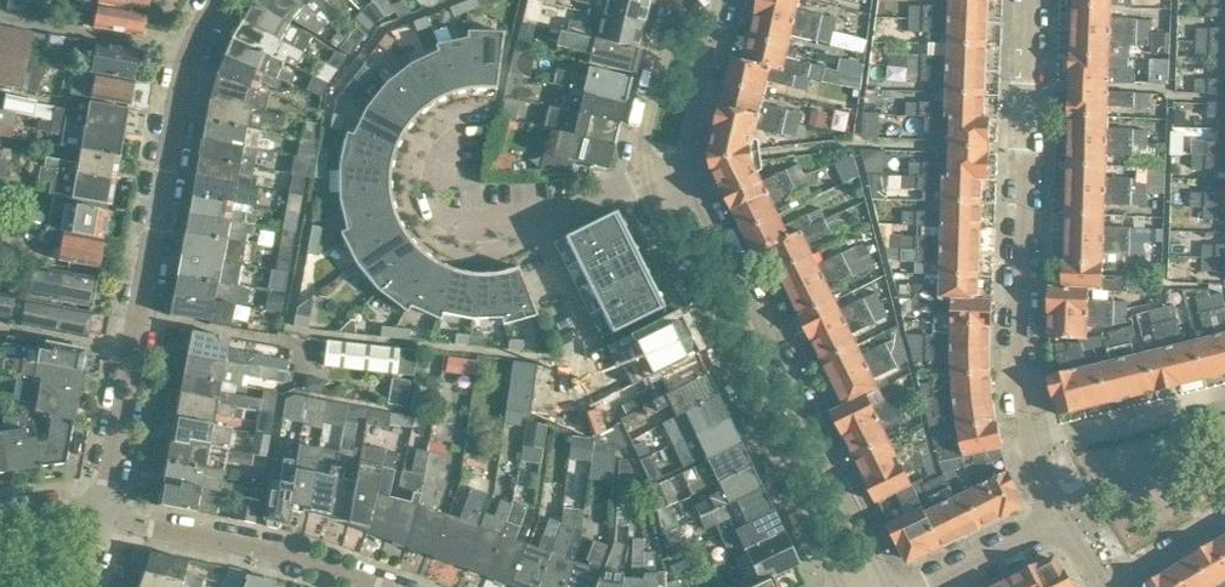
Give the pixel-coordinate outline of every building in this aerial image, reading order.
[(28,0),(9,0),(7,8),(25,11),(28,0)] [(147,12),(84,0),(82,0),(82,1),(79,21),(95,24),(94,27),(143,36),(147,12)] [(150,0),(84,0),(147,12),(150,0)] [(305,5),(300,0),(257,0),(254,4),(289,23),(292,19),(316,33),(326,22),(317,15),(317,14),(305,5)] [(325,0),(300,0),(305,5),(317,14),(320,11),(330,20),(338,12),(336,10),(331,6),(325,0)] [(331,6),(336,10),(340,5),(339,0),(325,0),(331,6)] [(392,4),(392,5),(388,0),(377,0),(374,2),(373,2),(384,16),(385,16),(395,12),(396,11),(392,4)] [(406,0),(403,0),(392,4),(396,11),(395,12),(398,17),(412,12),(406,0)] [(440,0),(418,0),(421,8),(440,1),(440,0)] [(463,3),(467,12),(480,7),(493,2),(497,0),(470,0),(463,3)] [(629,0),(577,0),(590,3),(588,13),(643,27),(649,5),(629,0)] [(799,8),(801,0),(761,0),(758,13),(821,28),(825,14),(799,8)] [(989,0),(950,0),(950,8),(927,7),(926,20),(989,22),(989,0)] [(1074,6),(1113,8),(1132,8),(1132,0),(1074,0),(1074,6)] [(373,2),(374,2),(373,1),(361,10),(374,23),(384,16),(373,2)] [(467,12),(463,3),(450,8),(454,17),(467,12)] [(312,36),(289,23),(254,4),(253,5),(244,20),(304,52),(312,36)] [(910,6),(910,19),(926,20),(927,7),(910,6)] [(1137,33),(1138,17),(1113,17),(1113,8),(1074,6),(1073,31),(1137,33)] [(374,23),(361,10),(350,22),(356,26),(366,34),(374,23)] [(569,21),(567,32),(638,50),(643,27),(588,13),(585,25),(569,21)] [(818,40),(821,28),(758,13),(757,14),(758,14),(753,38),(790,46),(793,34),(818,40)] [(838,17),(825,14),(821,28),(835,31),(838,17)] [(431,26),(427,17),(413,22),(417,31),(431,26)] [(1153,18),(1138,17),(1137,33),(1153,34),(1153,18)] [(910,19),(909,30),(926,31),(926,20),(910,19)] [(244,20),(233,38),(284,61),(286,57),(299,63),(304,52),(244,20)] [(988,46),(989,22),(926,20),(926,31),(949,31),(948,45),(988,46)] [(529,50),(535,25),(522,21),(516,47),(529,50)] [(48,35),(21,30),(0,26),(0,84),(22,89),(28,60),(35,61),(35,60),(42,62),(48,35)] [(357,46),(366,34),(356,26),(347,38),(357,46)] [(1211,42),(1212,27),(1197,26),(1197,42),(1211,42)] [(1212,27),(1211,42),(1224,43),(1224,28),(1212,27)] [(835,31),(821,28),(818,40),(832,43),(835,31)] [(632,74),(638,50),(567,32),(561,30),(557,46),(590,54),(588,63),(632,74)] [(1137,44),(1137,33),(1073,31),(1072,55),(1071,55),(1071,56),(1129,58),(1130,44),(1137,44)] [(496,90),(500,62),(504,33),(468,32),(468,38),(474,88),(479,88),(485,88),(485,89),(495,89),(495,90),(496,90)] [(1170,54),(1171,33),(1155,32),(1154,54),(1170,54)] [(1153,34),(1137,33),(1137,44),(1152,45),(1153,34)] [(386,34),(378,44),(387,51),(395,40),(386,34)] [(281,68),(284,61),(233,38),(224,56),(282,78),(281,80),(292,84),(295,74),(281,68)] [(357,46),(347,38),(339,48),(350,55),(357,46)] [(475,90),(474,88),(468,38),(436,45),(438,51),(453,93),(458,92),(458,91),(464,90),(473,88),(474,90),(475,90)] [(812,62),(788,56),(790,46),(753,38),(749,53),(744,52),(742,61),(797,74),(809,77),(812,62)] [(86,41),(81,70),(90,72),(91,70),(135,78),(140,51),(86,41)] [(1211,42),(1197,42),(1196,56),(1211,57),(1211,42)] [(1211,42),(1211,57),(1224,57),(1224,43),(1211,42)] [(987,70),(988,46),(948,45),(948,56),(924,55),(923,68),(987,70)] [(338,70),(346,58),(335,50),(327,64),(338,70)] [(523,76),(532,55),(518,50),(509,70),(523,76)] [(454,94),(453,93),(438,51),(411,64),(434,101),(438,99),(444,96),(444,97),(453,93),(453,94),(454,94)] [(909,55),(908,68),(923,68),(924,55),(909,55)] [(282,78),(224,56),(215,72),(257,89),(259,82),(278,89),(281,80),(282,78)] [(1129,58),(1071,56),(1071,81),(1109,82),(1109,81),(1135,81),(1136,67),(1129,67),(1129,58)] [(794,85),(797,74),(742,61),(734,59),(729,82),(767,91),(770,80),(794,85)] [(828,66),(825,80),(861,88),(863,75),(865,65),(842,59),(839,69),(828,66)] [(41,92),(46,64),(42,63),(42,62),(35,60),(35,61),(29,90),(41,92)] [(328,82),(338,70),(327,64),(323,62),(316,76),(328,82)] [(828,67),(812,62),(809,77),(825,80),(828,67)] [(365,64),(353,78),(363,87),(375,72),(365,64)] [(435,103),(434,101),(411,64),(386,84),(417,115),(421,112),(420,111),(425,107),(426,108),(433,102),(434,103),(435,103)] [(631,78),(589,67),(586,76),(572,73),(557,70),(554,84),(571,88),(584,91),(584,90),(625,101),(631,78)] [(1153,68),(1136,67),(1135,81),(1156,82),(1165,82),(1170,78),(1170,68),(1153,68)] [(908,68),(908,79),(923,79),(923,68),(908,68)] [(986,95),(987,70),(924,68),(924,79),(947,80),(947,93),(986,95)] [(130,105),(135,78),(91,70),(90,72),(81,70),(75,69),(70,94),(130,105)] [(264,113),(265,112),(266,102),(268,102),(269,94),(257,89),(215,72),(210,103),(263,113),(264,113)] [(518,99),(524,77),(509,73),(504,93),(505,94),(504,95),(518,99)] [(809,77),(797,74),(794,85),(806,88),(809,77)] [(321,96),(328,83),(328,82),(316,76),(313,75),(307,90),(321,96)] [(1210,77),(1210,78),(1210,92),(1224,92),(1224,78),(1210,77)] [(1196,78),(1195,91),(1210,92),(1210,78),(1196,78)] [(1109,91),(1109,82),(1071,81),(1070,92),(1069,117),(1070,117),(1109,118),(1110,105),(1134,106),(1135,97),(1135,92),(1109,91)] [(764,102),(767,91),(729,82),(722,108),(785,123),(789,108),(764,102)] [(417,115),(386,84),(366,108),(404,131),(407,127),(406,127),(410,122),(410,123),(416,115),(417,116),(418,116),(417,115)] [(817,108),(855,107),(854,86),(817,88),(817,108)] [(564,94),(560,109),(619,124),(625,101),(584,90),(584,91),(571,88),(569,96),(564,94)] [(1150,93),(1135,92),(1135,97),(1134,106),(1150,106),(1150,93)] [(986,109),(986,95),(947,93),(946,102),(923,102),(923,117),(926,117),(990,119),(990,118),(990,109),(986,109)] [(125,133),(130,109),(76,99),(74,110),(37,103),(34,116),(53,120),(53,119),(72,123),(125,133)] [(923,102),(907,101),(906,116),(923,117),(923,102)] [(1209,102),(1209,116),(1220,117),(1219,130),(1224,130),(1224,103),(1209,102)] [(283,127),(285,116),(265,112),(264,113),(263,113),(210,103),(206,120),(261,131),(262,123),(283,127)] [(515,121),(518,106),(504,103),(501,117),(515,121)] [(550,106),(545,129),(554,131),(554,130),(573,135),(573,136),(614,146),(619,124),(560,109),(550,106)] [(405,132),(404,131),(366,108),(353,135),(394,150),(396,146),(398,140),(399,140),(403,132),(404,133),(405,132)] [(783,133),(785,123),(722,108),(717,130),(712,152),(712,156),(714,166),(735,163),(733,153),(754,149),(754,146),(755,139),(758,128),(783,133)] [(803,112),(789,108),(785,123),(800,126),(803,112)] [(17,113),(0,110),(0,124),(14,127),(17,113)] [(1187,125),(1187,110),(1176,110),(1175,124),(1187,125)] [(879,136),(880,113),(865,112),(863,136),(879,136)] [(343,116),(333,114),(330,129),(340,130),(343,116)] [(926,117),(926,128),(951,129),(951,140),(951,142),(950,151),(950,153),(966,153),(989,154),(989,144),(990,144),(991,118),(990,118),(990,119),(926,117)] [(1134,144),(1135,128),(1109,127),(1109,118),(1070,117),(1069,142),(1134,144)] [(121,157),(125,133),(72,123),(53,119),(53,120),(51,132),(63,135),(61,145),(81,149),(81,150),(121,157)] [(260,138),(261,131),(206,120),(203,139),(268,151),(268,150),(270,140),(260,138)] [(313,141),(317,123),(307,120),(303,139),(313,141)] [(800,126),(785,123),(783,133),(798,136),(800,126)] [(1149,129),(1135,128),(1134,144),(1149,144),(1149,129)] [(608,170),(614,146),(573,136),(573,135),(554,130),(554,131),(549,153),(545,152),(540,176),(570,175),(573,161),(608,170)] [(1219,130),(1219,141),(1208,140),(1207,155),(1224,156),(1224,130),(1219,130)] [(1186,131),(1174,131),(1173,152),(1185,153),(1186,131)] [(394,151),(395,152),(396,151),(394,150),(353,135),(347,133),(339,167),(389,171),(391,167),(390,166),(391,160),(392,160),(394,151)] [(315,159),(318,142),(313,141),(303,139),(301,138),(297,156),(294,155),(294,156),(315,159)] [(272,162),(274,152),(274,151),(268,150),(268,151),(203,139),(199,157),(239,164),(255,167),(256,158),(272,162)] [(1108,167),(1108,153),(1134,154),(1134,144),(1069,142),(1069,166),(1108,167)] [(1134,144),(1134,154),(1148,155),(1149,144),(1134,144)] [(25,164),(28,152),(10,148),(7,161),(25,164)] [(318,149),(316,163),(326,165),(328,151),(318,149)] [(734,209),(791,181),(785,169),(764,179),(760,172),(756,162),(754,149),(733,153),(735,163),(714,166),(714,170),(715,170),(724,190),(734,209)] [(116,181),(121,157),(81,150),(78,163),(46,157),(44,167),(116,181)] [(924,174),(924,177),(988,179),(989,179),(990,154),(989,154),(966,153),(950,153),(950,161),(925,161),(925,163),(924,174)] [(1207,155),(1192,155),(1192,166),(1207,167),(1207,155)] [(1207,155),(1207,167),(1224,168),(1224,156),(1207,155)] [(311,177),(315,159),(294,156),(290,173),(293,174),(307,176),(311,177)] [(251,187),(255,167),(239,164),(199,157),(196,176),(251,187)] [(800,162),(785,169),(791,181),(806,174),(800,162)] [(323,179),(326,165),(316,163),(313,177),(323,179)] [(911,163),(910,173),(924,174),(925,163),(911,163)] [(112,205),(116,181),(44,167),(41,166),(38,179),(51,182),(49,194),(54,195),(73,198),(109,205),(112,205)] [(1133,179),(1133,177),(1107,176),(1108,167),(1069,166),(1068,190),(1133,192),(1133,179)] [(391,171),(389,171),(339,167),(339,199),(390,193),(389,188),(389,182),(389,181),(389,172),(391,172),(391,171)] [(982,203),(983,189),(988,189),(988,179),(924,177),(924,174),(910,173),(906,173),(906,190),(926,190),(925,201),(943,202),(982,203)] [(303,195),(307,176),(293,174),(289,192),(303,195)] [(806,174),(791,181),(797,192),(811,185),(806,174)] [(882,175),(868,174),(871,187),(882,187),(882,175)] [(256,206),(259,188),(251,187),(196,176),(192,195),(232,203),(254,206),(256,206)] [(1147,179),(1133,179),(1133,192),(1147,193),(1147,179)] [(781,214),(776,202),(797,192),(791,181),(734,209),(745,232),(781,214)] [(1106,216),(1106,203),(1132,204),(1133,192),(1068,190),(1067,215),(1106,216)] [(1208,191),(1191,191),(1191,205),(1204,206),(1207,206),(1208,191)] [(1208,191),(1207,206),(1221,206),(1224,207),(1224,192),(1208,191)] [(299,213),(303,195),(289,192),(286,211),(287,211),(299,213)] [(390,194),(391,193),(391,192),(390,193),(339,199),(347,230),(394,213),(393,209),(392,209),(391,203),(392,203),(390,194)] [(1146,204),(1147,193),(1133,192),(1132,204),(1146,204)] [(105,239),(110,211),(108,211),(109,205),(73,198),(54,195),(47,228),(105,239)] [(254,206),(232,203),(192,195),(189,213),(242,223),(253,225),(256,214),(253,213),(254,206)] [(981,228),(982,203),(943,202),(943,211),(920,210),(919,224),(930,224),(930,226),(981,228)] [(1207,206),(1204,206),(1204,218),(1221,219),(1221,209),(1221,206),(1207,206)] [(808,213),(815,227),(825,221),(819,208),(808,213)] [(905,210),(904,224),(919,224),(920,210),(905,210)] [(295,232),(299,213),(287,211),(283,230),(295,232)] [(577,261),(628,235),(616,211),(565,237),(577,261)] [(252,235),(253,225),(242,223),(189,213),(185,232),(226,240),(246,243),(248,234),(252,235)] [(396,213),(394,213),(347,230),(341,232),(357,264),(404,233),(402,228),(401,229),(398,223),(399,223),(395,214),(396,214),(396,213)] [(769,250),(815,227),(808,213),(786,224),(781,214),(745,232),(757,256),(769,250)] [(839,214),(825,221),(831,232),(845,225),(839,214)] [(1106,226),(1106,216),(1067,215),(1066,239),(1130,241),(1131,227),(1106,226)] [(815,254),(809,242),(831,232),(825,221),(815,227),(769,250),(779,271),(815,254)] [(322,228),(312,226),(309,240),(319,242),(322,228)] [(981,252),(981,228),(930,226),(930,234),(919,234),(918,250),(981,252)] [(1151,228),(1131,227),(1130,241),(1151,242),(1151,228)] [(100,268),(105,239),(47,228),(46,228),(44,242),(44,243),(61,246),(59,261),(100,268)] [(292,250),(295,232),(283,230),(280,248),(292,250)] [(242,264),(246,243),(226,240),(185,232),(181,253),(222,261),(242,264)] [(378,291),(417,249),(414,245),(414,246),(410,241),(404,233),(406,233),(405,232),(404,233),(357,264),(378,291)] [(903,234),(903,250),(918,250),(919,234),(903,234)] [(589,285),(640,259),(628,235),(577,261),(589,285)] [(1130,253),(1130,241),(1066,239),(1065,263),(1104,265),(1105,252),(1130,253)] [(9,254),(11,242),(0,240),(0,253),(9,254)] [(317,256),(319,242),(309,240),(307,254),(317,256)] [(1219,244),(1202,243),(1202,258),(1219,259),(1219,244)] [(855,246),(842,252),(849,265),(861,259),(855,246)] [(288,272),(292,250),(280,248),(276,270),(288,272)] [(418,248),(417,249),(378,291),(407,312),(410,306),(434,262),(431,259),(430,260),(425,256),(426,255),(418,250),(419,249),(418,248)] [(903,250),(903,261),(918,261),(918,250),(903,250)] [(980,277),(981,252),(918,250),(918,261),(917,275),(940,275),(980,277)] [(790,294),(849,265),(842,252),(820,263),(815,254),(779,271),(790,294)] [(238,285),(242,264),(222,261),(181,253),(177,274),(218,282),(238,285)] [(1219,259),(1202,258),(1202,270),(1218,270),(1219,259)] [(601,309),(652,283),(640,259),(589,285),(601,309)] [(861,259),(849,265),(854,276),(866,270),(861,259)] [(442,314),(454,271),(449,269),(449,270),(443,267),(444,266),(435,263),(436,261),(435,261),(434,262),(410,306),(440,320),(442,314)] [(1129,276),(1104,274),(1104,265),(1065,263),(1065,264),(1064,264),(1064,288),(1090,289),(1090,288),(1129,289),(1129,276)] [(837,298),(831,287),(854,276),(849,265),(790,294),(801,316),(837,298)] [(518,267),(517,267),(517,269),(512,270),(512,271),(506,273),(506,272),(497,274),(497,273),(496,273),(496,274),(503,325),(538,315),(518,267)] [(32,280),(29,296),(93,307),(98,279),(61,272),(47,269),(46,274),(34,272),(32,280)] [(285,291),(288,272),(276,270),(272,269),(268,288),(285,291)] [(472,319),(475,275),(470,274),(470,275),(464,274),(464,273),(455,271),(455,270),(454,270),(454,271),(442,314),(472,319)] [(234,305),(238,285),(218,282),(177,274),(174,294),(227,304),(234,305)] [(502,318),(496,274),(491,275),(485,276),(485,275),(476,275),(476,274),(475,274),(475,275),(472,319),(502,318)] [(979,291),(980,277),(940,275),(940,283),(917,283),(917,299),(930,299),(984,301),(984,291),(979,291)] [(1144,276),(1129,276),(1129,289),(1144,290),(1144,276)] [(612,333),(664,307),(652,283),(601,309),(612,333)] [(900,283),(900,298),(917,299),(917,283),(900,283)] [(1115,315),(1116,300),(1089,298),(1090,289),(1064,288),(1051,287),(1050,313),(1115,315)] [(876,291),(864,297),(870,310),(882,304),(876,291)] [(1213,311),(1224,308),(1224,300),(1223,293),(1210,296),(1213,311)] [(230,327),(234,305),(227,304),(174,294),(170,314),(209,321),(209,324),(230,327)] [(282,311),(284,296),(267,294),(265,309),(282,311)] [(91,313),(49,304),(0,295),(0,315),(9,316),(8,324),(86,339),(91,313)] [(1197,299),(1201,313),(1213,311),(1210,296),(1197,299)] [(812,338),(870,310),(864,297),(842,308),(837,298),(801,316),(812,338)] [(917,299),(916,310),(930,311),(930,299),(917,299)] [(994,301),(984,301),(930,299),(930,311),(935,311),(934,322),(953,322),(953,324),(993,326),(994,301)] [(1116,300),(1115,315),(1128,316),(1128,306),(1128,300),(1116,300)] [(882,304),(870,310),(876,322),(888,316),(882,304)] [(1175,305),(1162,309),(1165,323),(1179,320),(1175,305)] [(1213,311),(1224,359),(1224,308),(1213,311)] [(1162,309),(1150,311),(1153,326),(1165,323),(1162,309)] [(871,336),(866,326),(876,322),(870,310),(812,338),(813,340),(823,361),(859,343),(858,342),(871,336)] [(1213,311),(1201,313),(1208,339),(1195,342),(1204,380),(1224,375),(1224,359),(1213,311)] [(1088,336),(1089,325),(1109,326),(1115,324),(1115,315),(1050,313),(1050,339),(1082,340),(1088,341),(1088,339),(1088,336)] [(1128,316),(1115,315),(1115,324),(1122,322),(1128,321),(1128,316)] [(310,318),(295,316),(293,325),(308,328),(310,318)] [(679,319),(616,351),(632,385),(643,380),(644,380),(697,354),(680,320),(679,319)] [(1204,380),(1195,342),(1185,344),(1179,320),(1165,323),(1180,386),(1204,380)] [(1180,386),(1165,323),(1153,326),(1159,351),(1147,354),(1156,391),(1180,386)] [(900,324),(887,331),(891,340),(886,342),(892,354),(905,348),(900,324)] [(992,350),(993,326),(953,324),(952,333),(930,333),(929,348),(992,350)] [(1122,330),(1124,338),(1132,336),(1136,335),(1134,326),(1122,329),(1122,330)] [(395,338),(396,328),(382,327),(381,337),(395,338)] [(410,330),(396,328),(395,338),(409,339),(410,330)] [(228,348),(229,337),(190,330),(186,356),(204,359),(205,354),(225,358),(225,362),(285,373),(288,360),(228,348)] [(1156,391),(1147,354),(1137,356),(1132,336),(1124,338),(1122,330),(1116,332),(1118,340),(1132,397),(1156,391)] [(1132,397),(1118,340),(1116,332),(1109,334),(1110,336),(1111,342),(1107,343),(1108,346),(1112,363),(1099,366),(1108,403),(1132,397)] [(930,333),(908,333),(912,348),(929,348),(930,333)] [(456,334),(455,344),(469,346),(470,336),(456,334)] [(4,343),(1,356),(3,357),(81,370),(84,351),(48,344),(8,336),(6,343),(4,343)] [(470,336),(469,346),(484,347),(485,337),(470,336)] [(1111,342),(1110,336),(1094,338),(1096,349),(1108,346),(1107,343),(1111,342)] [(1084,348),(1085,352),(1096,349),(1094,338),(1088,339),(1088,341),(1082,340),(1083,344),(1084,348)] [(509,339),(508,350),(523,351),(523,341),(509,339)] [(398,348),(328,341),(326,362),(395,370),(398,348)] [(834,383),(892,354),(886,342),(864,353),(859,343),(823,361),(834,383)] [(1055,343),(1058,355),(1070,352),(1068,343),(1055,343)] [(1108,403),(1099,366),(1089,369),(1085,352),(1084,348),(1083,344),(1068,343),(1070,352),(1084,409),(1108,403)] [(905,348),(892,354),(898,366),(908,361),(905,348)] [(929,348),(912,348),(914,359),(929,360),(929,348)] [(991,374),(992,350),(929,348),(929,360),(952,361),(953,375),(991,374)] [(1084,409),(1070,352),(1058,355),(1062,374),(1050,377),(1059,415),(1084,409)] [(285,373),(225,362),(225,358),(205,354),(204,359),(186,356),(182,376),(221,383),(235,386),(235,384),(242,385),(245,374),(283,382),(285,373)] [(708,376),(697,354),(644,380),(646,387),(636,392),(637,397),(622,404),(617,411),(621,419),(708,376)] [(882,389),(876,377),(898,366),(892,354),(834,383),(845,405),(869,393),(869,394),(882,389)] [(77,391),(81,370),(3,357),(2,369),(42,377),(41,385),(77,391)] [(510,384),(506,410),(523,413),(530,414),(537,364),(513,361),(510,384)] [(993,398),(991,375),(991,374),(953,375),(954,390),(935,391),(936,396),(924,397),(925,405),(993,398)] [(219,391),(221,383),(182,376),(177,399),(196,403),(197,398),(217,401),(217,404),(243,409),(244,407),(259,410),(259,412),(274,414),(278,392),(264,389),(262,399),(219,391)] [(676,417),(718,397),(708,376),(621,419),(625,427),(647,415),(645,411),(655,406),(657,409),(669,403),(675,415),(676,417)] [(79,404),(80,395),(77,393),(77,391),(41,385),(16,380),(13,399),(27,402),(37,405),(36,411),(50,413),(49,418),(52,419),(52,418),(72,422),(75,405),(79,404)] [(921,384),(924,397),(936,396),(935,391),(934,382),(921,384)] [(909,386),(897,392),(903,404),(915,398),(909,386)] [(844,434),(903,404),(897,392),(896,393),(874,403),(869,394),(869,393),(845,405),(845,406),(833,412),(844,434)] [(605,430),(599,411),(620,400),(617,394),(585,409),(597,434),(606,431),(605,430)] [(728,418),(718,397),(676,417),(675,415),(662,421),(673,445),(728,418)] [(241,419),(243,409),(217,404),(217,401),(197,398),(196,403),(177,399),(174,419),(214,426),(214,424),(216,414),(241,419)] [(330,415),(333,402),(313,398),(310,411),(326,414),(330,415)] [(915,398),(903,404),(909,416),(921,410),(915,398)] [(997,421),(994,399),(993,398),(925,405),(927,412),(938,411),(938,416),(957,414),(958,428),(959,430),(998,423),(998,422),(997,421)] [(37,442),(38,442),(37,437),(27,438),(26,429),(27,420),(26,419),(27,402),(13,399),(12,408),(21,410),(21,429),(0,432),(0,440),(4,469),(38,464),(39,466),(41,466),(37,442)] [(36,411),(37,405),(27,402),(26,419),(27,420),(36,411)] [(352,415),(354,405),(333,402),(330,415),(346,418),(347,414),(352,415)] [(855,456),(891,438),(886,427),(908,416),(909,416),(903,404),(844,434),(845,435),(855,456)] [(371,424),(374,409),(354,405),(352,415),(367,418),(366,424),(371,424)] [(394,424),(396,413),(374,409),(371,424),(388,427),(389,423),(394,424)] [(521,425),(523,413),(506,410),(504,423),(521,425)] [(927,412),(932,433),(940,432),(938,416),(938,411),(927,412)] [(269,437),(274,414),(259,412),(255,434),(269,437)] [(412,428),(414,416),(396,413),(394,424),(412,428)] [(66,463),(73,422),(72,422),(52,418),(52,419),(48,440),(38,442),(37,442),(41,466),(66,463)] [(693,467),(741,444),(728,418),(673,445),(683,465),(705,455),(707,459),(693,466),(693,467)] [(228,450),(232,430),(232,428),(214,424),(214,426),(174,419),(169,443),(188,446),(189,441),(209,445),(209,447),(228,450)] [(544,445),(547,429),(546,425),(527,419),(523,442),(544,445)] [(593,449),(615,452),(626,445),(627,445),(619,427),(617,423),(605,430),(606,431),(597,434),(594,435),(596,439),(594,439),(593,449)] [(1003,448),(998,423),(959,430),(961,441),(945,444),(937,446),(941,465),(973,456),(987,452),(1003,448)] [(926,429),(911,436),(912,440),(916,447),(928,440),(926,429)] [(932,433),(935,446),(937,446),(945,444),(945,432),(940,432),(932,433)] [(266,456),(269,437),(255,434),(251,454),(251,455),(254,455),(254,454),(266,456)] [(329,518),(344,449),(341,448),(343,435),(337,434),(336,440),(329,439),(323,474),(318,473),(309,512),(329,518)] [(593,449),(594,439),(592,438),(571,436),(569,458),(591,460),(593,449)] [(867,478),(930,447),(928,440),(916,447),(912,440),(896,448),(891,438),(855,456),(867,478)] [(652,454),(645,439),(633,445),(640,461),(652,455),(652,454)] [(252,465),(254,455),(251,455),(251,454),(228,450),(209,447),(209,445),(189,441),(188,446),(169,443),(166,462),(205,469),(205,468),(207,457),(252,465)] [(435,556),(449,515),(433,509),(439,488),(435,487),(446,446),(429,441),(427,451),(431,451),(427,475),(413,527),(415,528),(408,546),(410,547),(407,551),(420,556),(421,550),(435,556)] [(289,511),(303,445),(299,444),(287,442),(280,482),(272,480),(266,519),(266,527),(278,530),(280,523),(287,525),(289,511)] [(751,466),(741,444),(693,467),(698,477),(687,483),(691,493),(717,481),(718,482),(751,466)] [(309,512),(318,473),(316,472),(320,448),(303,445),(289,511),(302,513),(302,511),(309,512)] [(922,460),(932,455),(930,447),(867,478),(867,479),(866,479),(878,503),(898,492),(912,485),(914,484),(909,473),(925,465),(922,460)] [(413,527),(427,475),(431,451),(427,451),(417,448),(411,471),(403,469),(396,498),(398,499),(387,538),(394,540),(392,545),(404,550),(406,545),(408,546),(415,528),(413,527)] [(349,524),(362,462),(353,460),(354,450),(344,449),(329,518),(349,524)] [(398,499),(396,498),(389,496),(398,452),(386,449),(382,467),(384,467),(367,531),(387,538),(398,499)] [(1024,502),(1009,471),(998,477),(987,452),(973,456),(975,460),(1003,518),(1021,509),(1024,502)] [(662,477),(652,455),(640,461),(651,483),(662,477)] [(932,455),(922,460),(925,465),(930,475),(937,472),(933,457),(932,455)] [(632,488),(633,469),(628,459),(619,459),(617,488),(632,488)] [(1003,518),(975,460),(965,465),(976,486),(966,491),(984,528),(1003,518)] [(222,482),(224,472),(224,471),(205,468),(205,469),(166,462),(161,485),(180,489),(181,483),(200,487),(199,490),(219,494),(239,497),(258,501),(261,489),(222,482)] [(384,467),(382,467),(362,462),(349,524),(367,531),(384,467)] [(762,487),(751,466),(718,482),(721,488),(708,494),(709,497),(694,504),(701,516),(728,504),(762,487)] [(481,527),(480,527),(476,525),(487,493),(489,480),(464,470),(459,483),(471,487),(459,519),(449,515),(435,556),(437,556),(435,561),(447,565),(450,561),(466,567),(481,527)] [(984,528),(966,491),(956,496),(947,474),(933,481),(935,486),(937,485),(962,538),(984,528)] [(677,501),(667,480),(652,487),(657,510),(657,511),(671,505),(670,505),(677,501)] [(962,538),(937,485),(935,486),(933,481),(924,485),(935,506),(925,511),(943,548),(962,538)] [(199,490),(200,487),(181,483),(180,489),(161,485),(158,504),(215,514),(219,494),(199,490)] [(943,548),(925,511),(923,508),(912,485),(898,492),(905,506),(914,502),(918,511),(890,525),(894,534),(906,559),(914,562),(915,562),(943,548)] [(567,508),(591,509),(592,488),(568,487),(567,508)] [(728,504),(701,516),(705,526),(716,521),(720,532),(738,523),(739,524),(772,508),(762,487),(728,504)] [(254,524),(258,501),(239,497),(235,521),(254,524)] [(488,575),(511,513),(512,503),(501,499),(495,515),(486,512),(480,527),(481,527),(466,567),(469,568),(467,573),(478,577),(480,572),(488,575)] [(512,584),(526,544),(515,540),(528,505),(513,500),(512,503),(511,513),(488,575),(496,578),(494,582),(505,586),(506,582),(512,584)] [(680,527),(671,505),(657,511),(659,517),(663,535),(664,534),(680,527)] [(562,522),(561,522),(560,529),(539,586),(563,586),(573,561),(564,558),(574,528),(582,531),(584,510),(563,507),(562,522)] [(740,550),(782,529),(772,508),(739,524),(738,523),(720,532),(727,548),(737,543),(740,549),(740,550)] [(560,529),(561,522),(550,518),(538,548),(526,544),(512,584),(517,585),(516,586),(539,586),(560,529)] [(679,527),(664,534),(668,545),(683,538),(679,527)] [(793,550),(782,529),(740,550),(740,549),(734,552),(745,575),(739,578),(744,586),(743,586),(754,586),(772,578),(800,565),(793,550)] [(1214,544),(1224,562),(1224,538),(1214,544)] [(599,569),(607,545),(594,540),(586,559),(590,561),(588,566),(573,561),(563,586),(592,586),(599,569)] [(621,577),(623,577),(624,573),(617,572),(621,558),(624,544),(614,541),(603,570),(599,569),(592,586),(620,586),(621,577)] [(58,556),(48,543),(34,553),(45,567),(58,556)] [(1214,544),(1193,557),(1212,586),(1215,586),(1223,582),(1224,585),(1224,562),(1214,544)] [(186,572),(189,559),(150,551),(145,570),(145,572),(164,576),(163,582),(181,586),(182,582),(201,586),(204,576),(186,572)] [(666,581),(666,571),(657,571),(653,551),(642,552),(642,565),(642,567),(643,567),(642,586),(666,586),(666,585),(666,581)] [(1193,557),(1173,570),(1183,586),(1212,586),(1193,557)] [(1060,564),(1059,562),(1050,559),(1032,569),(1041,586),(1074,586),(1060,564)] [(643,567),(642,567),(642,565),(631,565),(632,577),(623,577),(621,577),(620,586),(642,586),(643,567)] [(246,572),(230,569),(223,586),(240,586),(246,572)] [(1032,569),(1011,579),(1016,586),(1041,586),(1032,569)] [(1173,570),(1148,585),(1147,586),(1183,586),(1173,570)] [(201,586),(182,582),(181,586),(163,582),(164,576),(145,572),(140,586),(201,586)] [(273,584),(264,581),(263,576),(253,574),(249,580),(247,579),(244,586),(272,586),(273,584)] [(778,580),(774,581),(772,578),(754,586),(781,586),(778,580)] [(1011,579),(995,586),(1016,586),(1011,579)]
